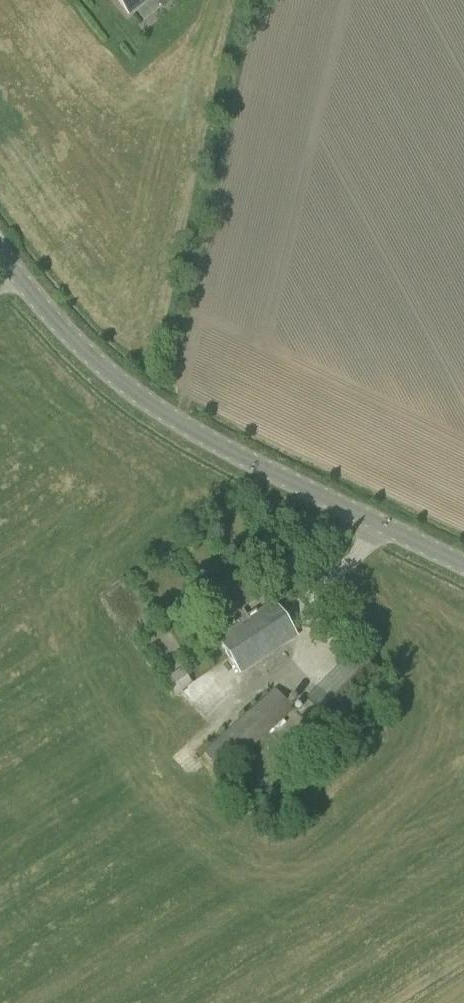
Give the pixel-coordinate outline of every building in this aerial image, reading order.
[(146,0),(119,0),(129,13),(146,0)] [(246,615),(242,609),(261,598),(243,569),(200,595),(218,624),(234,615),(239,624),(216,638),(241,674),(298,636),(274,599),(257,611),(255,610),(246,615)] [(335,730),(384,681),(354,651),(305,699),(335,730)] [(175,696),(193,685),(182,668),(165,679),(175,696)] [(272,736),(292,719),(284,710),(290,705),(276,688),(203,752),(221,774),(269,732),(272,736)]
